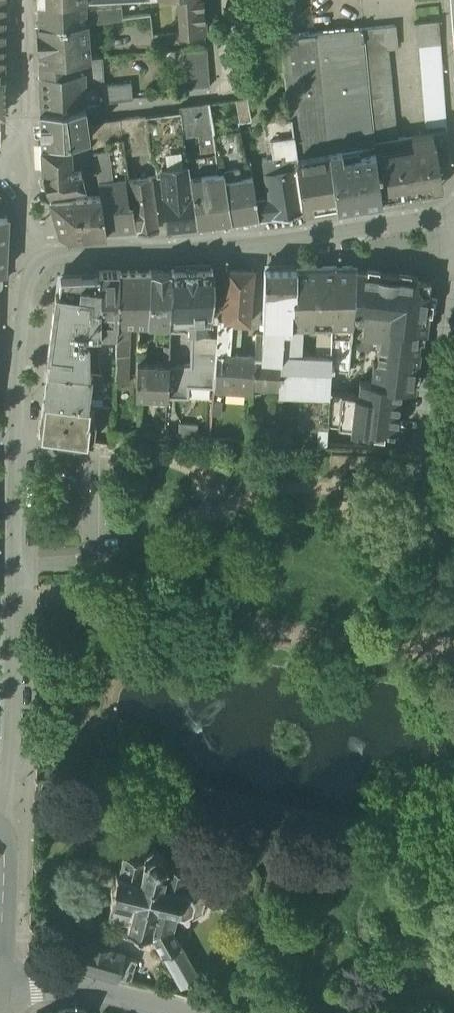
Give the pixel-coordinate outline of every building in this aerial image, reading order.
[(38,22),(84,19),(84,7),(84,0),(37,0),(38,22)] [(179,32),(206,30),(203,0),(177,0),(179,32)] [(84,7),(84,19),(87,19),(121,16),(121,4),(84,7)] [(37,22),(39,60),(90,57),(87,19),(84,19),(38,22),(37,22)] [(420,45),(420,46),(441,44),(439,21),(416,23),(418,46),(420,45)] [(373,136),(374,141),(397,138),(388,49),(397,48),(396,37),(397,36),(396,25),(363,28),(369,90),(373,136)] [(363,28),(318,32),(324,94),(369,90),(363,28)] [(288,98),(324,94),(318,32),(280,36),(285,83),(286,83),(288,98)] [(447,126),(441,44),(420,46),(426,127),(447,126)] [(183,50),(186,88),(187,88),(210,86),(207,48),(183,50)] [(38,73),(39,109),(85,104),(132,98),(131,82),(103,84),(102,56),(90,57),(39,60),(40,73),(38,73)] [(369,90),(324,94),(330,151),(344,149),(345,151),(342,151),(343,156),(374,151),(375,151),(374,141),(373,136),(369,90)] [(328,151),(330,151),(324,94),(288,98),(290,117),(292,116),(297,156),(298,164),(313,161),(329,159),(328,151)] [(233,99),(238,125),(239,125),(250,123),(245,98),(233,99)] [(231,220),(224,178),(219,174),(218,172),(214,136),(214,133),(209,102),(179,105),(180,111),(183,133),(183,134),(197,132),(201,152),(186,154),(188,164),(196,224),(231,220)] [(39,109),(39,119),(86,114),(85,104),(39,109)] [(154,164),(156,176),(162,176),(161,167),(188,164),(186,154),(183,134),(183,133),(180,111),(149,115),(145,116),(144,116),(147,144),(148,144),(149,158),(149,159),(154,164)] [(87,122),(86,114),(39,119),(39,127),(40,142),(69,138),(89,134),(87,122)] [(120,118),(124,147),(147,144),(144,116),(145,116),(145,115),(144,115),(120,118)] [(302,209),(296,164),(298,164),(297,156),(292,116),(290,117),(290,118),(267,122),(273,157),(260,159),(266,196),(269,215),(302,209)] [(136,228),(132,201),(129,201),(125,177),(128,177),(124,147),(120,118),(87,122),(89,134),(95,160),(97,177),(99,192),(105,230),(136,228)] [(447,130),(447,126),(426,127),(426,134),(432,133),(447,130)] [(238,166),(239,176),(251,174),(240,128),(214,133),(214,136),(218,172),(223,171),(223,168),(238,166)] [(447,130),(432,133),(434,142),(435,142),(437,156),(449,154),(447,130)] [(435,156),(437,156),(435,142),(434,142),(432,133),(426,134),(397,138),(374,141),(375,151),(379,187),(438,178),(435,156)] [(84,181),(84,179),(81,167),(72,168),(70,160),(69,138),(40,142),(41,167),(47,187),(70,184),(84,181)] [(337,203),(351,201),(350,197),(365,190),(379,187),(375,151),(374,151),(343,156),(342,151),(345,151),(344,149),(330,151),(328,151),(329,159),(335,204),(337,203)] [(441,187),(437,156),(435,156),(438,178),(379,187),(380,197),(438,188),(441,187)] [(302,209),(335,204),(329,159),(313,161),(298,164),(296,164),(302,209)] [(81,167),(84,179),(97,177),(95,160),(80,163),(81,167)] [(167,226),(196,224),(188,164),(161,167),(162,176),(167,226)] [(223,171),(224,178),(239,176),(238,166),(223,168),(223,171)] [(251,174),(239,176),(224,178),(231,220),(259,216),(256,197),(252,174),(251,174)] [(151,176),(129,178),(132,201),(136,228),(157,227),(151,176)] [(50,196),(71,194),(70,184),(47,187),(50,196)] [(380,197),(379,187),(365,190),(350,197),(351,201),(370,198),(379,197),(380,197)] [(105,230),(99,192),(71,194),(50,196),(59,227),(67,232),(105,230)] [(259,216),(269,215),(266,196),(256,197),(259,216)] [(226,267),(221,321),(237,322),(250,323),(254,269),(226,267)] [(251,384),(277,386),(281,352),(281,328),(289,329),(291,295),(294,295),(295,268),(292,268),(264,268),(261,325),(256,324),(255,333),(253,357),(251,384)] [(317,354),(330,355),(331,369),(348,370),(352,328),(353,318),(352,318),(357,268),(335,268),(315,268),(295,268),(294,295),(291,295),(289,329),(281,328),(281,352),(303,354),(304,333),(318,334),(317,354)] [(352,318),(353,318),(362,319),(361,332),(380,333),(377,361),(373,360),(370,381),(359,379),(357,393),(329,390),(328,422),(386,429),(386,431),(393,431),(393,430),(395,430),(400,387),(414,389),(419,349),(417,349),(420,331),(424,331),(430,279),(418,277),(418,276),(408,274),(357,268),(352,318)] [(171,269),(151,270),(147,322),(169,323),(172,270),(171,270),(171,269)] [(188,329),(188,328),(189,319),(204,319),(209,319),(213,288),(213,269),(172,269),(172,270),(169,323),(169,328),(188,329)] [(100,274),(99,324),(117,324),(117,321),(119,270),(100,270),(100,274)] [(125,321),(133,322),(137,270),(119,270),(117,321),(125,321)] [(133,322),(147,322),(151,270),(137,270),(133,322)] [(61,275),(59,291),(50,352),(49,367),(88,372),(87,339),(86,339),(86,337),(87,332),(86,332),(87,324),(98,324),(99,324),(100,274),(61,275)] [(47,352),(50,352),(59,291),(55,290),(47,352)] [(204,328),(204,319),(189,319),(188,328),(204,328)] [(114,382),(126,382),(128,326),(125,321),(117,321),(117,324),(116,333),(114,382)] [(237,332),(237,322),(221,321),(219,321),(218,335),(216,353),(227,354),(228,346),(234,346),(238,343),(239,333),(237,332)] [(86,332),(87,332),(98,332),(98,324),(87,324),(86,332)] [(116,333),(117,324),(99,324),(99,334),(116,333)] [(189,363),(175,363),(174,396),(188,396),(188,384),(213,386),(213,385),(216,353),(218,335),(190,334),(189,363)] [(331,369),(330,355),(317,354),(303,354),(281,352),(277,386),(305,388),(304,396),(302,427),(327,429),(328,422),(329,390),(331,369)] [(213,385),(251,390),(251,384),(253,357),(227,354),(216,353),(213,385)] [(140,394),(166,395),(167,363),(162,362),(143,362),(136,362),(135,387),(134,394),(140,394)] [(166,395),(174,396),(175,363),(167,363),(166,395)] [(101,373),(88,372),(49,367),(44,399),(84,404),(86,395),(102,396),(104,384),(101,373)] [(277,394),(304,396),(305,388),(277,386),(277,394)] [(93,405),(84,404),(44,399),(40,429),(40,434),(91,440),(94,420),(91,420),(93,405)] [(197,424),(179,422),(178,434),(196,436),(197,424)] [(330,465),(390,468),(391,456),(331,453),(330,465)] [(148,929),(179,986),(197,976),(180,945),(181,944),(185,922),(201,913),(206,893),(201,886),(207,879),(201,868),(186,864),(168,861),(168,858),(162,850),(150,847),(141,852),(141,855),(117,851),(114,870),(113,870),(108,894),(109,894),(107,904),(107,905),(105,915),(105,917),(126,920),(125,924),(148,929)] [(116,977),(130,981),(136,959),(122,955),(77,943),(75,948),(69,947),(66,957),(72,959),(71,964),(116,977)]
